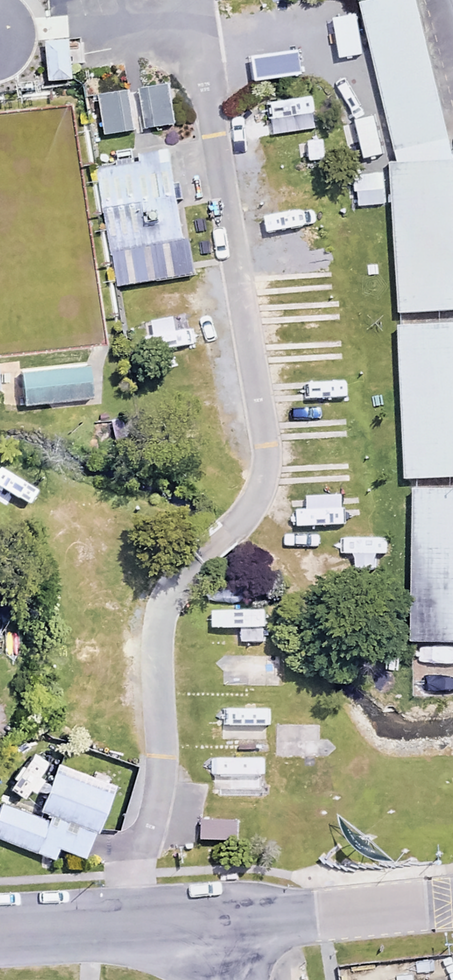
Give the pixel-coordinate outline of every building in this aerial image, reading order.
[(413,0),(360,0),(397,149),(447,137),(413,0)] [(69,38),(45,40),(48,78),(72,77),(69,38)] [(175,122),(171,83),(141,87),(145,125),(175,122)] [(135,127),(130,92),(101,96),(106,131),(135,127)] [(292,132),(289,102),(268,104),(271,134),(292,132)] [(451,136),(447,137),(397,149),(389,151),(397,295),(452,292),(452,179),(451,136)] [(176,155),(102,168),(123,289),(197,276),(176,155)] [(400,327),(404,472),(452,470),(452,326),(400,327)] [(77,330),(13,339),(20,381),(84,371),(77,330)] [(407,489),(406,641),(452,641),(452,489),(407,489)] [(49,861),(55,846),(82,857),(107,795),(54,774),(37,817),(0,803),(0,842),(49,861)]
